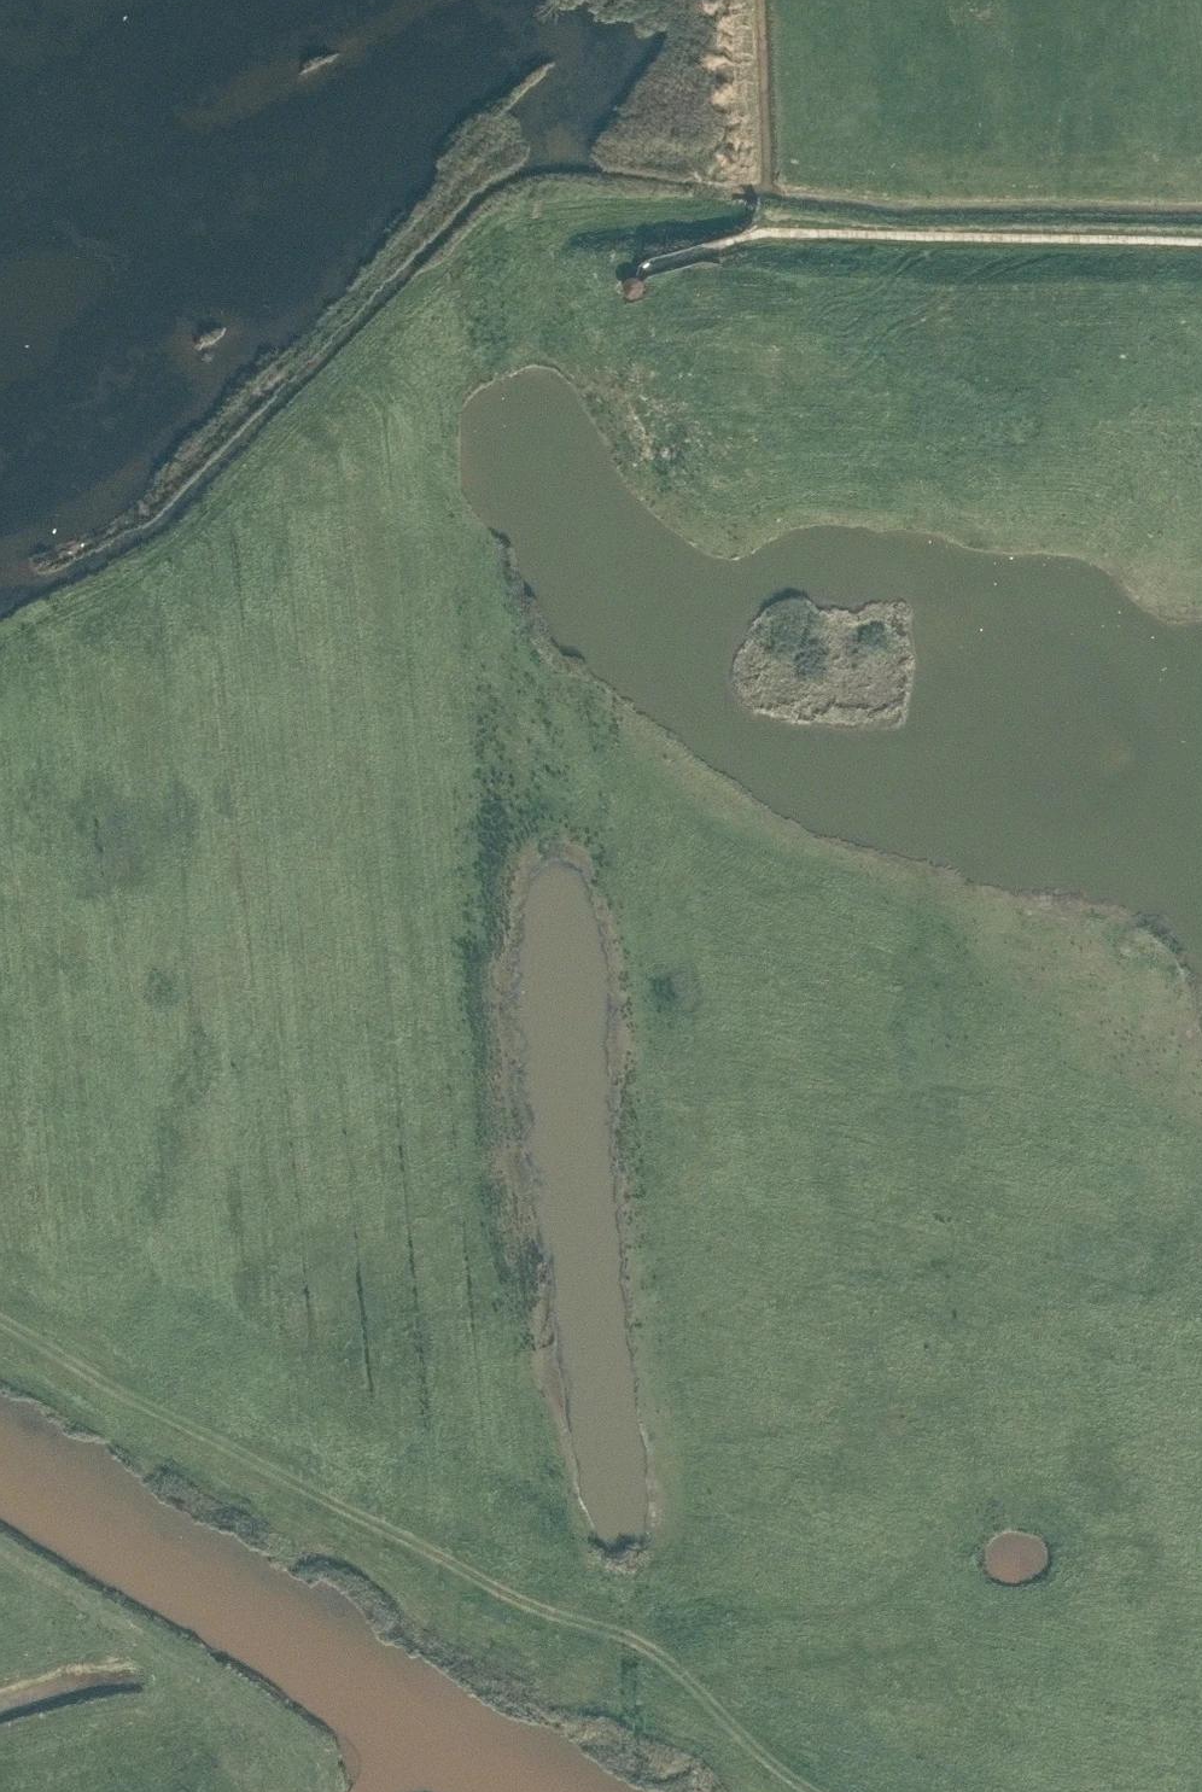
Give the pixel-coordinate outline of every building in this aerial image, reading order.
[(628,292),(631,294),(634,294),(636,294),(639,293),(641,291),(642,289),(643,286),(644,283),(643,280),(641,277),(639,275),(636,274),(632,274),(628,275),(626,277),(624,280),(623,283),(624,287),(625,290),(628,292)]
